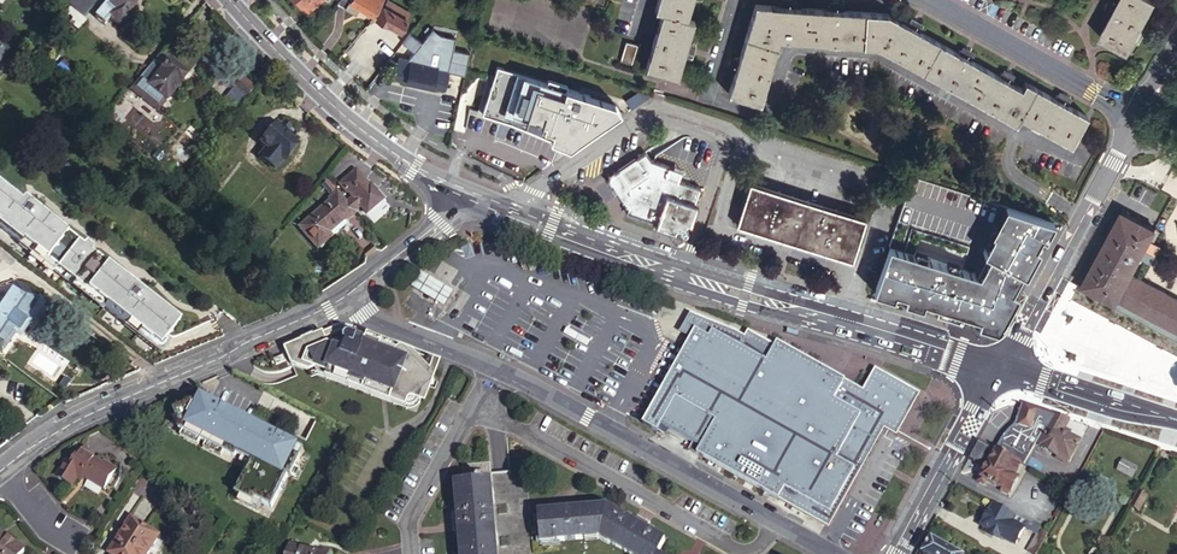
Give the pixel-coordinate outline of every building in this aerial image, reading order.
[(96,2),(94,0),(70,0),(67,3),(84,17),(96,2)] [(94,17),(104,25),(109,19),(118,26),(123,21),(126,21),(132,15),(131,11),(135,7),(126,0),(109,0),(94,17)] [(301,8),(306,13),(320,0),(309,0),(301,8)] [(344,7),(354,13),(359,6),(370,12),(373,14),(382,0),(349,0),(344,7)] [(653,10),(660,11),(643,68),(675,78),(685,46),(692,21),(686,19),(692,0),(656,0),(653,10)] [(1152,0),(1114,0),(1109,11),(1094,37),(1125,53),(1152,0)] [(410,13),(389,1),(386,6),(384,5),(376,19),(387,25),(388,23),(401,31),(407,20),(406,20),(410,13)] [(1066,146),(1083,117),(1067,108),(1021,81),(1016,88),(1003,81),(965,58),(914,29),(885,12),(843,9),(795,6),(753,2),(735,60),(725,92),(757,102),(777,38),(875,45),(1010,123),(1014,116),(1066,146)] [(359,6),(354,13),(364,20),(370,12),(359,6)] [(435,26),(411,61),(436,66),(448,69),(457,31),(435,26)] [(629,63),(635,44),(625,41),(619,60),(629,63)] [(167,60),(161,54),(151,66),(158,72),(161,68),(167,60)] [(395,79),(406,81),(411,61),(405,59),(400,58),(395,79)] [(188,77),(167,60),(161,68),(162,69),(148,87),(166,102),(167,102),(188,77)] [(432,87),(436,66),(411,61),(406,81),(432,87)] [(64,80),(73,69),(64,62),(55,73),(64,80)] [(498,65),(484,113),(569,145),(622,108),(617,100),(498,65)] [(151,66),(140,80),(146,85),(137,96),(157,112),(166,102),(148,87),(162,69),(161,68),(158,72),(151,66)] [(448,69),(436,66),(432,87),(443,89),(448,69)] [(245,98),(254,87),(240,77),(232,88),(245,98)] [(236,109),(245,98),(232,88),(223,99),(236,109)] [(639,90),(627,99),(632,107),(644,98),(639,90)] [(295,144),(297,142),(274,124),(259,144),(265,149),(258,158),(275,172),(284,159),(285,160),(292,151),(292,149),(295,145),(295,144)] [(665,172),(668,162),(650,156),(645,148),(635,155),(633,153),(617,163),(618,165),(608,172),(607,179),(622,201),(626,207),(624,211),(654,222),(654,224),(674,231),(676,228),(676,227),(677,227),(681,231),(682,232),(684,232),(685,232),(686,231),(687,229),(687,228),(685,223),(686,221),(690,223),(697,202),(694,201),(700,185),(677,177),(665,172)] [(60,179),(68,168),(54,157),(46,168),(60,179)] [(681,167),(668,162),(665,172),(677,177),(681,167)] [(353,199),(349,204),(355,211),(359,207),(368,217),(384,202),(374,191),(372,192),(363,182),(364,181),(357,173),(341,188),(347,195),(349,194),(353,199)] [(745,192),(861,227),(863,219),(748,184),(745,192)] [(186,319),(93,250),(96,247),(88,241),(85,244),(24,199),(21,202),(0,186),(0,227),(22,243),(23,240),(90,289),(91,287),(111,302),(109,306),(132,322),(134,319),(167,343),(186,319)] [(322,200),(331,193),(325,186),(316,194),(322,200)] [(852,260),(861,227),(745,192),(736,224),(751,229),(769,234),(818,249),(838,256),(852,260)] [(355,211),(349,204),(346,206),(335,194),(328,201),(329,202),(300,229),(317,249),(327,240),(325,237),(345,220),(347,222),(354,215),(353,213),(355,211)] [(1052,221),(1006,206),(981,251),(987,254),(977,272),(888,245),(871,290),(975,322),(978,315),(997,321),(1052,221)] [(992,232),(995,212),(959,207),(956,227),(992,232)] [(1131,272),(1139,257),(1150,263),(1160,244),(1153,241),(1149,239),(1155,228),(1121,209),(1116,219),(1113,218),(1103,236),(1106,238),(1098,254),(1094,253),(1077,284),(1091,291),(1092,288),(1106,295),(1104,298),(1114,304),(1117,299),(1176,330),(1176,297),(1131,272)] [(1149,239),(1153,241),(1158,229),(1155,228),(1149,239)] [(1106,238),(1103,236),(1094,253),(1098,254),(1106,238)] [(447,307),(456,292),(438,281),(423,273),(414,288),(429,297),(447,307)] [(38,298),(17,283),(0,307),(0,351),(1,352),(16,332),(20,335),(30,321),(26,318),(39,299),(38,298)] [(1091,291),(1104,298),(1106,295),(1092,288),(1091,291)] [(1117,299),(1114,304),(1176,337),(1176,330),(1117,299)] [(978,315),(975,322),(994,328),(997,321),(978,315)] [(423,325),(427,320),(421,316),(417,322),(423,325)] [(761,340),(758,346),(744,339),(735,333),(690,316),(688,322),(684,328),(693,332),(661,392),(643,425),(658,434),(662,426),(693,444),(689,451),(788,505),(786,508),(791,511),(793,508),(825,525),(879,423),(827,395),(835,380),(774,347),(761,340)] [(346,336),(348,335),(349,335),(351,335),(399,353),(403,349),(340,326),(324,333),(326,338),(330,348),(346,353),(349,345),(345,343),(345,341),(345,339),(346,336)] [(758,346),(761,340),(748,332),(746,335),(744,339),(758,346)] [(324,333),(303,341),(305,347),(326,338),(324,333)] [(430,377),(403,349),(399,353),(351,335),(349,335),(348,335),(346,336),(345,339),(345,341),(345,343),(349,345),(346,353),(330,348),(326,338),(305,347),(288,354),(290,360),(295,362),(299,363),(316,370),(329,374),(332,366),(340,369),(343,362),(349,364),(347,371),(354,374),(351,382),(374,390),(377,388),(381,393),(411,404),(413,399),(416,400),(424,392),(434,382),(430,377)] [(303,341),(285,349),(288,354),(305,347),(303,341)] [(775,344),(774,347),(835,380),(866,397),(867,396),(877,377),(911,395),(902,413),(889,406),(887,408),(879,423),(825,525),(827,527),(830,528),(882,428),(896,435),(898,431),(918,394),(876,372),(873,371),(862,392),(775,344)] [(431,373),(413,352),(403,349),(430,377),(431,373)] [(288,361),(287,357),(280,359),(280,358),(276,360),(278,366),(288,361)] [(329,374),(351,382),(354,374),(347,371),(349,364),(343,362),(340,369),(332,366),(329,374)] [(297,368),(310,373),(316,370),(299,363),(297,368)] [(421,402),(424,392),(416,400),(413,399),(411,404),(381,393),(377,388),(374,390),(351,382),(329,374),(316,370),(310,373),(383,400),(409,409),(412,409),(415,408),(417,407),(420,404),(421,402)] [(911,395),(877,377),(867,396),(866,397),(835,380),(827,395),(879,423),(887,408),(889,406),(902,413),(911,395)] [(213,404),(200,399),(173,411),(180,426),(178,430),(237,453),(238,450),(254,456),(241,489),(246,491),(259,497),(261,492),(268,495),(278,499),(292,465),(294,466),(302,447),(287,437),(287,433),(272,427),(271,428),(269,433),(261,430),(262,427),(235,417),(234,419),(226,416),(228,410),(229,409),(213,403),(213,404)] [(1024,464),(1036,441),(1051,414),(1023,404),(1016,426),(1013,425),(1000,442),(996,449),(997,449),(1022,464),(1024,464)] [(269,433),(271,428),(228,410),(226,416),(234,419),(235,417),(262,427),(261,430),(269,433)] [(1062,431),(1069,419),(1051,414),(1036,441),(1043,445),(1041,448),(1056,456),(1057,454),(1068,459),(1078,441),(1062,431)] [(1022,464),(997,449),(979,482),(984,485),(986,482),(999,488),(996,492),(999,494),(1002,490),(1010,494),(1019,478),(1015,476),(1022,464)] [(107,490),(120,469),(108,462),(106,464),(83,451),(75,463),(68,460),(60,474),(61,477),(75,486),(80,478),(84,481),(86,478),(107,490)] [(1130,475),(1136,465),(1123,458),(1117,468),(1130,475)] [(493,483),(512,481),(511,472),(492,473),(491,464),(463,466),(465,484),(458,485),(461,525),(461,529),(461,532),(462,552),(462,553),(499,553),(493,483)] [(264,504),(268,495),(261,492),(259,497),(246,491),(244,496),(264,504)] [(1137,491),(1132,500),(1141,505),(1146,496),(1137,491)] [(600,541),(609,504),(577,506),(577,502),(568,502),(560,503),(560,508),(541,509),(543,545),(559,544),(600,541)] [(609,504),(600,541),(623,553),(659,553),(660,553),(668,537),(650,527),(652,523),(645,520),(638,517),(637,519),(609,504)] [(994,504),(981,527),(985,529),(984,532),(999,540),(1003,539),(1016,546),(1025,529),(1035,535),(1026,551),(1031,553),(1035,553),(1046,533),(994,504)] [(112,553),(149,553),(160,536),(132,520),(112,553)] [(27,551),(0,534),(0,553),(24,553),(27,551)] [(933,539),(924,553),(925,553),(960,553),(933,539)] [(331,553),(309,547),(292,543),(289,553),(331,553)]
